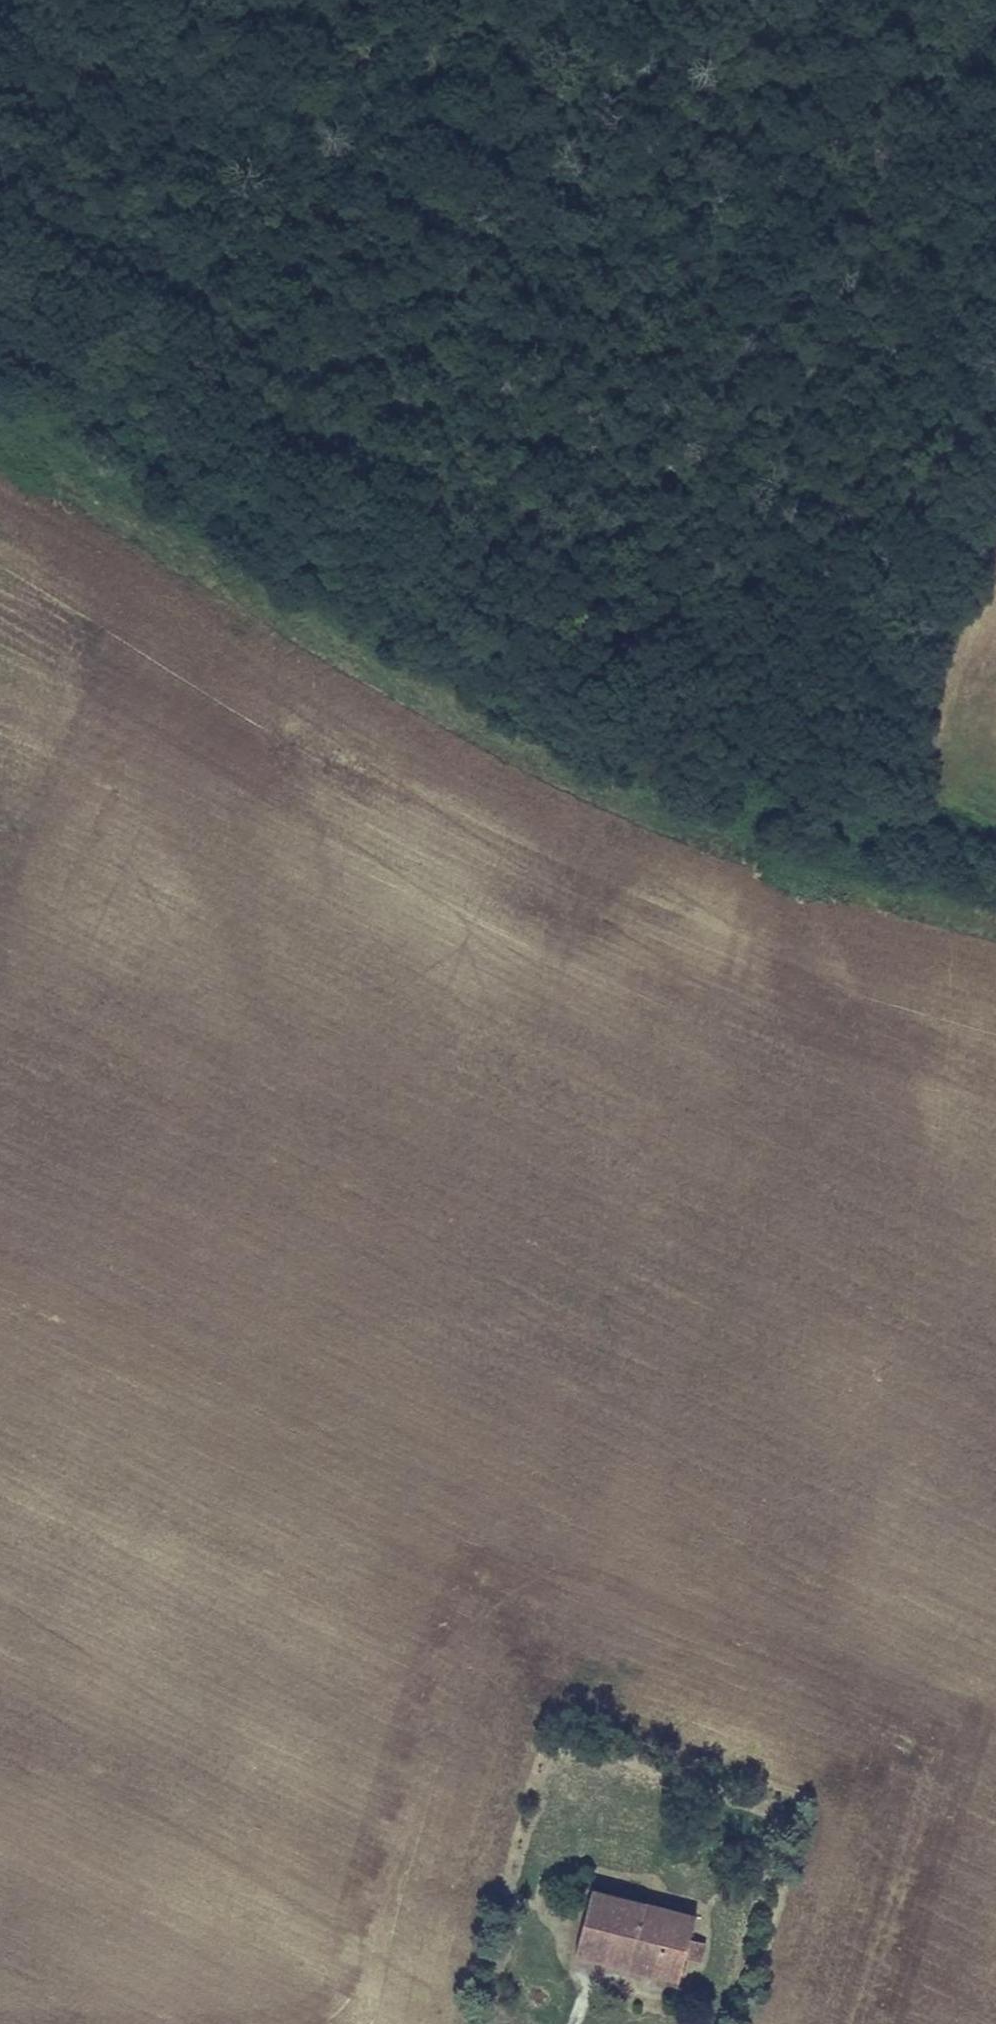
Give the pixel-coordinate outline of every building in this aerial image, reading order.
[(704,1967),(711,1936),(688,1931),(693,1912),(588,1887),(573,1949),(679,1974),(682,1962),(704,1967)]
